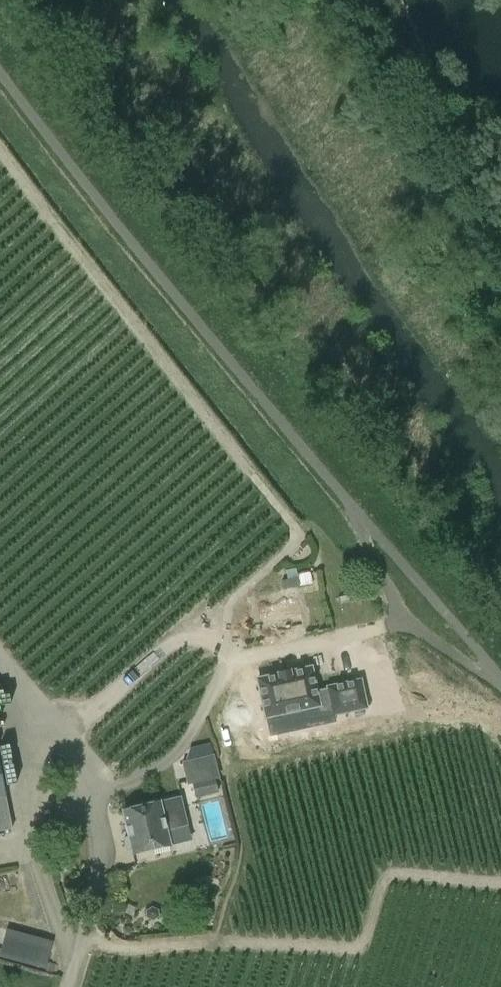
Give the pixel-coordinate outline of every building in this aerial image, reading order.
[(283,590),(299,586),(300,587),(313,584),(309,570),(297,573),(295,568),(286,570),(288,579),(281,581),(283,590)] [(250,601),(259,636),(306,624),(297,589),(250,601)] [(333,709),(334,714),(367,706),(361,679),(328,686),(328,688),(320,689),(315,667),(258,679),(266,716),(319,705),(320,712),(333,709)] [(214,779),(219,778),(213,754),(181,762),(187,786),(192,784),(195,795),(217,791),(214,779)] [(11,828),(5,797),(6,796),(0,764),(0,830),(11,828)] [(126,849),(131,848),(132,853),(169,845),(165,830),(187,825),(181,796),(122,809),(128,836),(123,837),(126,849)] [(0,951),(0,958),(48,965),(52,936),(3,929),(0,951)]
